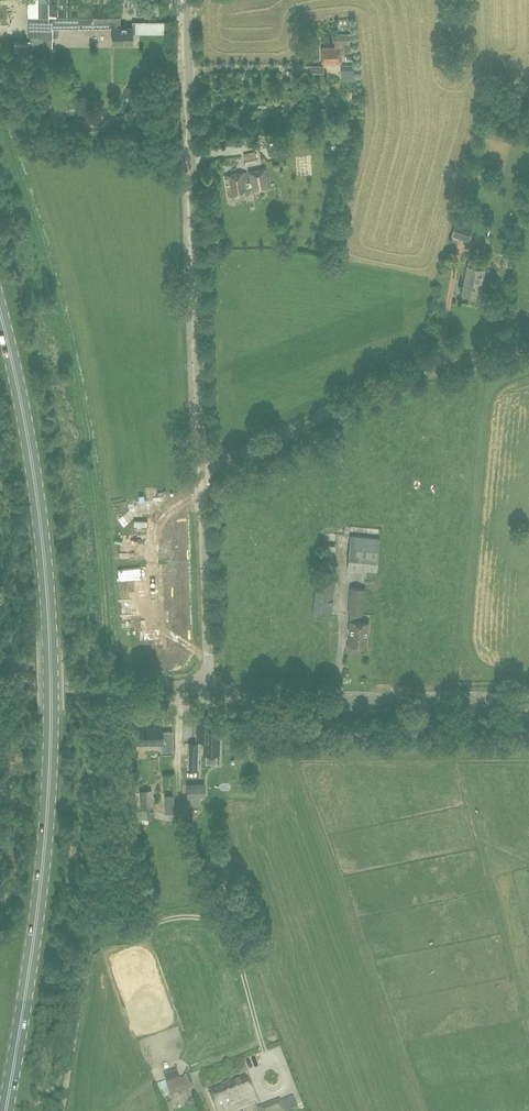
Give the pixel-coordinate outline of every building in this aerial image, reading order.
[(93,9),(79,9),(79,0),(41,0),(41,21),(41,28),(41,38),(52,39),(53,21),(57,20),(57,21),(79,21),(79,23),(93,23),(93,21),(113,21),(113,27),(113,44),(133,43),(132,27),(119,27),(118,21),(120,21),(120,9),(93,9)] [(336,47),(322,47),(322,63),(341,63),(341,54),(345,55),(345,43),(349,43),(349,34),(336,34),(336,43),(336,47)] [(342,80),(356,80),(355,65),(341,65),(342,80)] [(282,159),(281,155),(280,150),(271,151),(272,161),(282,159)] [(257,163),(256,155),(255,152),(244,154),(246,165),(257,163)] [(246,172),(225,176),(229,197),(250,193),(249,186),(253,185),(254,191),(269,188),(265,169),(250,171),(252,182),(248,182),(246,172)] [(452,237),(469,242),(474,225),(457,220),(452,237)] [(479,297),(484,269),(486,262),(470,259),(468,266),(462,294),(469,295),(470,298),(475,299),(477,297),(479,297)] [(376,530),(377,518),(368,517),(369,511),(351,510),(350,520),(349,520),(348,528),(349,528),(349,537),(367,539),(368,530),(376,530)] [(322,529),(322,538),(332,538),(333,529),(322,529)] [(349,634),(348,645),(367,647),(368,636),(369,636),(370,622),(357,621),(357,615),(363,615),(365,588),(350,587),(348,614),(351,614),(350,620),(349,620),(348,634),(349,634)] [(213,728),(213,719),(197,719),(197,739),(204,739),(204,752),(220,753),(221,729),(213,728)] [(162,723),(136,724),(137,744),(162,743),(162,751),(173,751),(173,731),(162,731),(162,723)] [(188,769),(199,769),(199,756),(188,756),(188,769)] [(135,792),(138,811),(136,811),(137,824),(149,823),(148,817),(154,817),(153,808),(154,808),(152,789),(140,791),(139,785),(137,785),(137,783),(134,784),(134,788),(133,788),(133,792),(135,792)] [(204,784),(187,785),(188,798),(205,797),(204,784)] [(174,795),(165,795),(165,813),(175,813),(174,795)] [(166,1084),(170,1094),(191,1086),(187,1076),(166,1084)] [(209,1090),(217,1110),(228,1110),(255,1100),(245,1076),(209,1090)] [(280,1100),(257,1108),(258,1110),(284,1110),(280,1100)]
